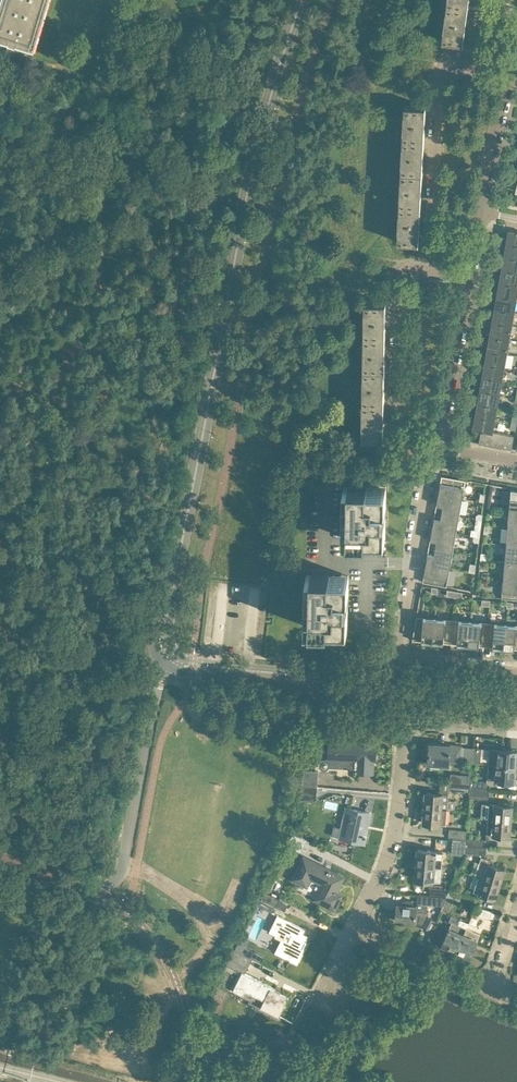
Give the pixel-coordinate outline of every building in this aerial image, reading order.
[(29,41),(29,45),(33,45),(47,0),(0,0),(0,33),(29,41)] [(469,0),(448,0),(447,6),(467,9),(469,0)] [(444,40),(458,42),(463,43),(464,32),(467,9),(447,6),(442,40),(444,40)] [(456,55),(463,56),(464,43),(463,43),(458,42),(456,55)] [(471,44),(464,43),(463,56),(469,57),(471,44)] [(469,57),(476,58),(478,45),(471,44),(469,57)] [(484,45),(478,45),(476,58),(483,58),(484,45)] [(483,58),(489,59),(491,46),(484,45),(483,58)] [(498,47),(491,46),(489,59),(496,60),(498,47)] [(403,139),(424,140),(426,106),(405,105),(405,106),(403,139)] [(422,174),(424,140),(403,139),(401,173),(422,174)] [(399,207),(420,208),(422,174),(401,173),(399,207)] [(419,242),(420,208),(399,207),(398,238),(398,241),(401,241),(413,242),(419,242)] [(507,243),(516,245),(516,230),(516,231),(509,230),(509,231),(507,243)] [(505,256),(516,259),(516,245),(507,243),(505,256)] [(502,270),(516,272),(516,259),(505,256),(502,270)] [(500,283),(516,286),(516,272),(502,270),(500,283)] [(497,296),(516,300),(516,292),(516,286),(500,283),(497,296)] [(497,296),(495,310),(513,313),(516,300),(497,296)] [(364,336),(385,337),(386,302),(365,302),(364,336)] [(495,310),(493,323),(511,326),(513,313),(495,310)] [(493,323),(490,336),(509,339),(511,326),(493,323)] [(384,371),(385,337),(364,336),(363,371),(384,371)] [(490,336),(488,349),(506,353),(509,339),(490,336)] [(488,349),(485,363),(504,366),(511,367),(514,355),(506,353),(488,349)] [(485,363),(483,376),(502,379),(506,380),(507,374),(503,373),(504,366),(485,363)] [(363,405),(384,405),(384,371),(363,371),(363,405)] [(483,376),(481,389),(499,393),(502,379),(483,376)] [(481,389),(478,403),(497,406),(502,407),(503,401),(498,400),(499,393),(481,389)] [(478,403),(476,416),(495,419),(497,406),(478,403)] [(383,439),(384,405),(363,405),(362,439),(383,439)] [(476,416),(474,428),(481,430),(488,431),(492,432),(495,419),(476,416)] [(479,443),(485,445),(488,431),(481,430),(479,443)] [(485,445),(492,446),(494,432),(493,432),(488,431),(485,445)] [(492,446),(498,447),(501,433),(494,432),(492,446)] [(498,447),(505,448),(507,434),(501,433),(498,447)] [(507,434),(505,448),(512,449),(514,436),(507,434)] [(442,475),(439,493),(463,497),(466,480),(442,475)] [(366,538),(366,537),(385,537),(386,517),(382,517),(383,506),(386,506),(386,486),(367,486),(367,485),(367,484),(349,484),(349,485),(344,484),(343,537),(347,537),(347,538),(366,538)] [(463,497),(439,493),(435,511),(459,515),(463,497)] [(509,508),(508,526),(516,527),(516,509),(509,508)] [(456,533),(459,515),(435,511),(432,528),(456,533)] [(508,526),(506,544),(516,545),(516,527),(508,526)] [(456,533),(432,528),(429,546),(453,550),(456,533)] [(506,544),(505,562),(516,563),(516,545),(506,544)] [(450,568),(453,550),(429,546),(426,564),(450,568)] [(505,562),(503,580),(516,581),(516,563),(505,562)] [(468,572),(475,573),(476,564),(470,563),(468,572)] [(447,586),(450,568),(426,564),(423,582),(447,586)] [(345,606),(345,595),(348,595),(349,575),(329,575),(329,573),(311,573),(307,573),(306,573),(305,626),(310,626),(328,627),(328,625),(348,626),(348,606),(345,606)] [(503,580),(502,598),(516,599),(516,581),(503,580)] [(412,640),(433,641),(435,617),(417,616),(412,640)] [(435,617),(433,641),(451,643),(452,619),(435,617)] [(470,620),(452,619),(451,643),(468,644),(470,620)] [(470,620),(468,644),(486,646),(488,622),(470,620)] [(506,623),(488,622),(486,646),(504,647),(506,623)] [(504,647),(516,649),(516,624),(506,623),(504,647)] [(348,740),(330,739),(329,757),(326,760),(323,760),(320,762),(320,766),(322,769),(326,769),(329,766),(356,767),(356,770),(355,770),(355,772),(373,773),(373,759),(375,759),(376,743),(348,742),(348,740)] [(430,743),(428,762),(448,764),(449,760),(472,762),(473,747),(461,746),(430,743)] [(472,762),(480,763),(482,748),(473,747),(472,762)] [(490,748),(489,765),(516,766),(516,755),(516,750),(490,748)] [(516,766),(489,765),(488,779),(515,781),(516,766)] [(303,770),(302,787),(317,788),(319,771),(303,770)] [(487,781),(471,780),(470,784),(470,789),(490,791),(490,789),(486,789),(487,781)] [(448,789),(470,791),(470,789),(470,784),(449,782),(448,789)] [(317,788),(302,787),(301,800),(316,802),(317,788)] [(490,791),(470,789),(470,791),(469,798),(489,799),(490,791)] [(426,792),(425,808),(447,810),(448,794),(443,794),(443,793),(426,792)] [(490,804),(489,819),(511,821),(512,805),(496,804),(495,805),(490,804)] [(353,841),(363,844),(365,836),(366,836),(366,835),(362,834),(365,824),(367,824),(370,813),(347,808),(343,827),(332,825),(330,835),(341,837),(341,838),(353,841)] [(446,824),(447,810),(425,808),(423,822),(440,824),(446,824)] [(510,836),(511,821),(489,819),(488,833),(493,834),(510,836)] [(449,828),(448,836),(453,837),(466,838),(466,837),(467,830),(449,828)] [(293,833),(287,845),(300,852),(307,839),(293,833)] [(466,840),(465,846),(482,847),(483,839),(466,837),(466,838),(466,840)] [(453,839),(452,847),(465,848),(465,846),(466,840),(453,839)] [(465,848),(465,853),(477,854),(477,855),(485,855),(486,847),(482,847),(465,846),(465,848)] [(418,849),(417,864),(441,866),(443,852),(437,851),(436,850),(418,849)] [(489,864),(491,860),(481,857),(475,876),(478,877),(500,883),(505,869),(489,864)] [(336,890),(343,876),(330,870),(329,871),(306,859),(296,880),(306,886),(310,878),(325,886),(318,900),(334,908),(339,899),(333,896),(335,892),(336,892),(337,891),(336,890)] [(441,866),(417,864),(415,879),(433,881),(433,880),(440,881),(441,866)] [(500,883),(478,877),(474,890),(479,892),(495,898),(500,883)] [(430,895),(446,896),(449,889),(432,888),(431,888),(430,895)] [(449,889),(446,896),(454,898),(459,900),(462,893),(450,889),(449,889)] [(264,891),(260,899),(265,902),(275,907),(279,899),(264,891)] [(419,903),(442,905),(446,896),(430,895),(419,894),(419,903)] [(448,913),(454,898),(446,896),(442,905),(443,906),(441,910),(448,913)] [(260,899),(257,905),(262,908),(265,902),(260,899)] [(404,900),(404,904),(397,904),(396,920),(402,921),(402,923),(415,924),(422,927),(428,914),(426,914),(427,907),(417,906),(417,905),(413,905),(413,900),(404,900)] [(489,918),(491,911),(475,905),(472,912),(489,918)] [(274,951),(298,963),(299,963),(296,962),(307,941),(305,940),(307,936),(302,934),(304,929),(305,930),(305,929),(278,915),(270,931),(281,937),(274,951)] [(450,926),(442,944),(456,950),(466,928),(468,923),(451,915),(449,921),(452,922),(450,926)] [(480,933),(466,928),(456,950),(470,956),(480,933)] [(246,951),(244,954),(252,958),(255,953),(247,949),(246,951)] [(242,973),(233,990),(243,995),(245,991),(264,1000),(260,1007),(279,1017),(289,997),(275,990),(276,988),(245,973),(243,971),(242,973)]
